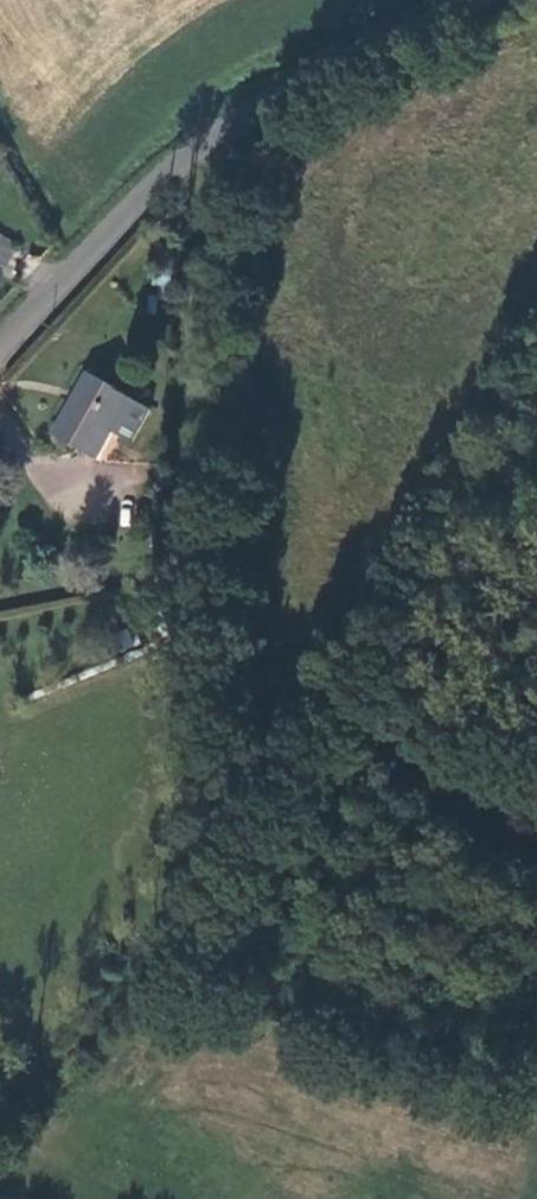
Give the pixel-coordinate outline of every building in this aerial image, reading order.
[(134,400),(89,371),(55,432),(97,462),(134,400)]
